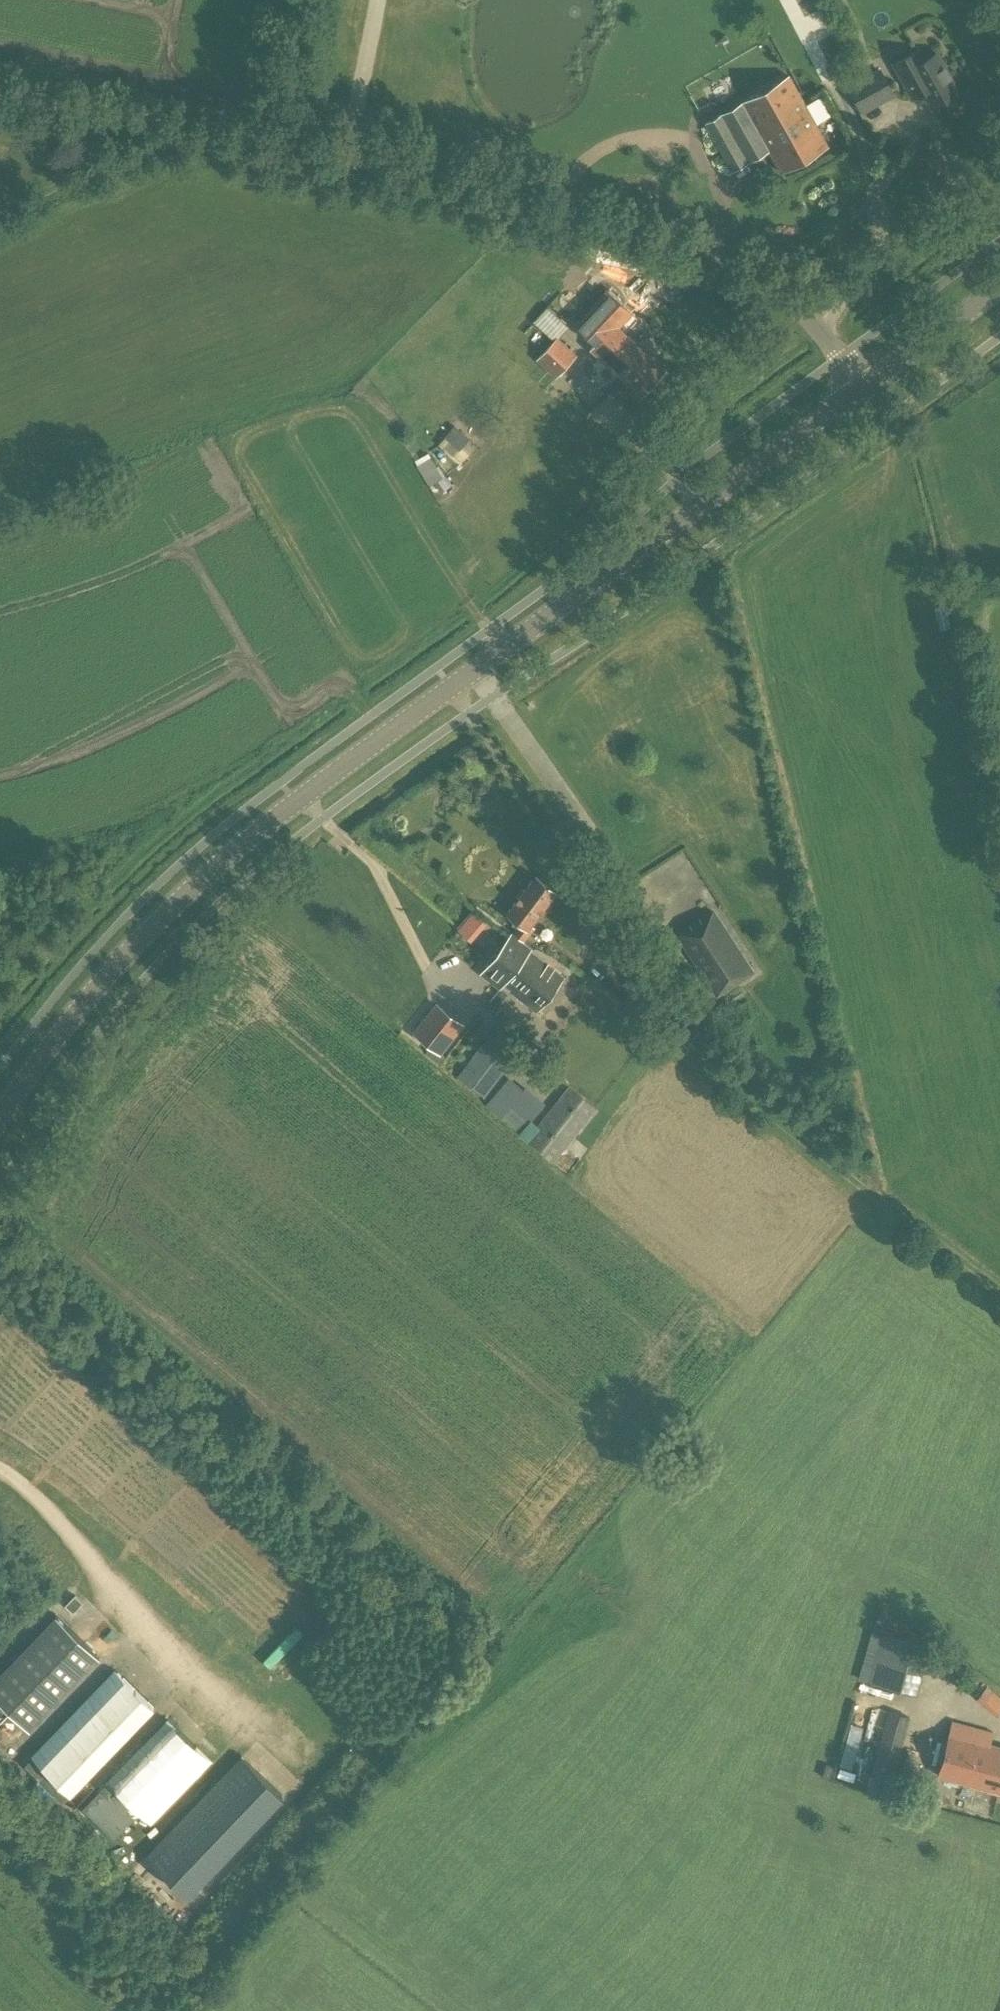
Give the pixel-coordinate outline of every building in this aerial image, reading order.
[(917,48),(890,62),(933,105),(957,91),(935,53),(923,60),(917,48)] [(862,113),(896,95),(880,67),(846,85),(862,113)] [(782,170),(827,144),(789,75),(706,122),(732,169),(769,148),(782,170)] [(610,266),(637,272),(639,257),(613,252),(610,266)] [(627,355),(637,344),(615,324),(629,309),(609,290),(582,318),(603,337),(608,331),(621,344),(618,347),(627,355)] [(554,336),(567,326),(552,306),(539,315),(554,336)] [(664,370),(637,344),(627,355),(618,347),(621,344),(608,331),(603,337),(582,318),(576,325),(595,343),(591,347),(642,394),(664,370)] [(555,378),(577,355),(557,336),(536,360),(555,378)] [(460,464),(477,445),(454,423),(443,435),(445,437),(438,444),(460,464)] [(432,490),(445,482),(442,478),(444,477),(430,456),(416,466),(431,488),(432,490)] [(930,626),(942,623),(935,599),(923,602),(930,626)] [(547,875),(565,868),(550,837),(532,844),(547,875)] [(514,931),(525,938),(533,927),(529,924),(556,891),(536,876),(507,913),(520,924),(514,931)] [(475,908),(459,927),(473,939),(490,921),(475,908)] [(751,971),(712,911),(699,919),(699,923),(691,928),(689,925),(677,934),(716,994),(751,971)] [(523,941),(525,938),(514,931),(512,934),(511,933),(481,972),(499,987),(502,984),(537,1011),(563,978),(529,951),(531,947),(523,941)] [(440,1055),(464,1024),(436,1002),(412,1033),(440,1055)] [(485,1096),(521,1051),(493,1029),(458,1074),(485,1096)] [(537,1124),(531,1119),(541,1106),(506,1078),(485,1105),(554,1161),(597,1107),(569,1084),(537,1124)] [(81,1605),(90,1594),(82,1588),(73,1599),(81,1605)] [(0,1670),(0,1699),(28,1726),(99,1656),(56,1614),(0,1670)] [(917,1695),(930,1648),(880,1635),(868,1682),(917,1695)] [(114,1668),(23,1764),(61,1800),(152,1704),(114,1668)] [(976,1698),(997,1716),(999,1712),(999,1696),(988,1685),(976,1698)] [(887,1796),(909,1716),(888,1710),(866,1790),(887,1796)] [(71,1816),(112,1855),(206,1756),(165,1717),(71,1816)] [(989,1744),(992,1732),(952,1721),(937,1774),(999,1791),(999,1747),(989,1744)] [(186,1895),(282,1795),(241,1755),(145,1855),(186,1895)]
